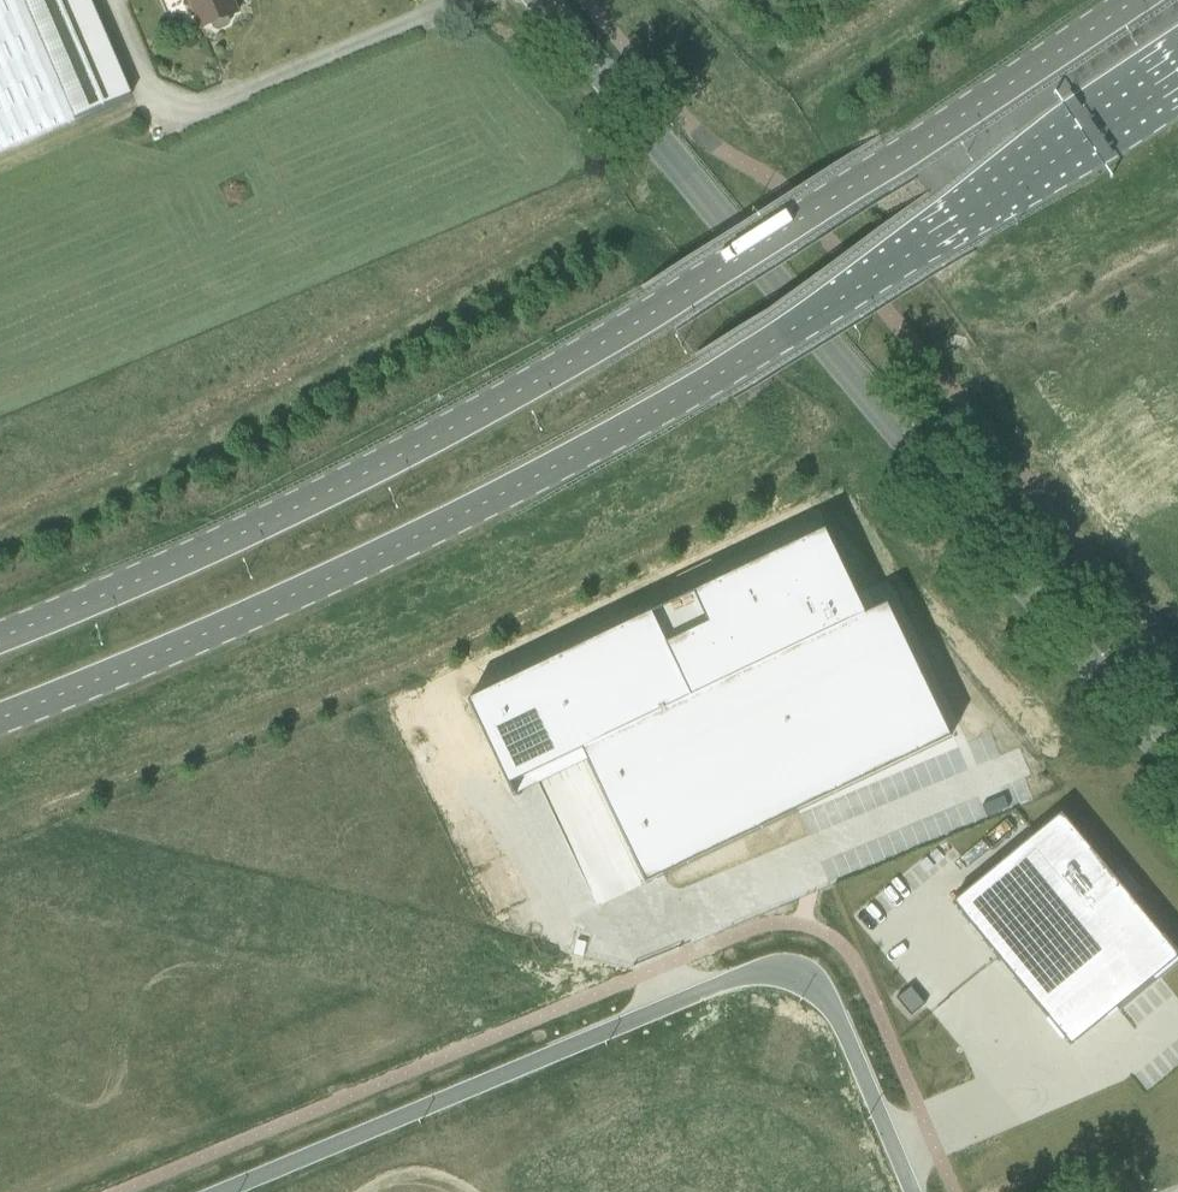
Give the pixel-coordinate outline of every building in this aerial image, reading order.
[(75,120),(23,0),(0,0),(0,152),(75,120)] [(130,95),(89,0),(23,0),(75,120),(130,95)] [(201,29),(211,24),(213,29),(218,31),(228,27),(229,22),(227,17),(237,13),(232,0),(189,0),(201,29)] [(644,886),(951,739),(887,604),(865,614),(824,530),(465,701),(506,787),(531,776),(580,752),(644,886)] [(1071,1046),(1177,958),(1177,956),(1061,814),(953,903),(1071,1046)] [(1168,1066),(1177,1077),(1177,1057),(1168,1066)]
